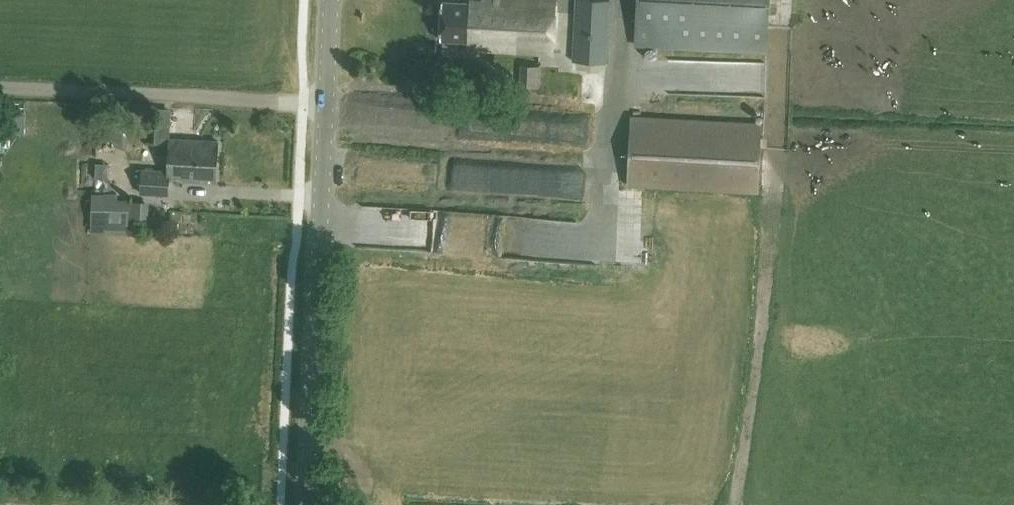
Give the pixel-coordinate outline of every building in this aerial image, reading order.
[(555,0),(554,0),(482,0),(482,3),(442,1),(440,40),(469,41),(468,49),(553,53),(555,0)] [(611,0),(575,0),(572,61),(607,63),(611,0)] [(769,0),(637,0),(635,44),(766,51),(769,0)] [(526,76),(539,78),(543,60),(530,58),(526,76)] [(631,120),(627,185),(757,192),(761,127),(631,120)] [(217,140),(170,138),(171,122),(159,121),(158,144),(168,144),(167,170),(142,169),(141,194),(168,195),(169,179),(215,181),(217,140)] [(514,192),(514,175),(510,175),(510,166),(492,165),(491,191),(514,192)] [(770,175),(767,184),(785,189),(787,179),(770,175)] [(126,223),(127,203),(117,203),(117,195),(105,194),(105,223),(126,223)] [(130,201),(129,219),(148,220),(149,201),(130,201)]
